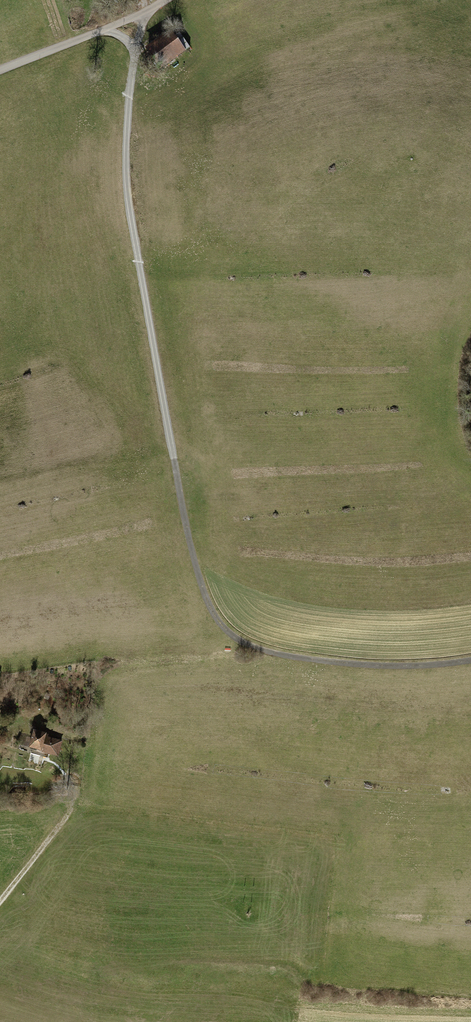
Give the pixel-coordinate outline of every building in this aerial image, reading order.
[(170,31),(147,48),(160,66),(184,49),(170,31)] [(73,735),(44,723),(37,741),(66,753),(73,735)]
